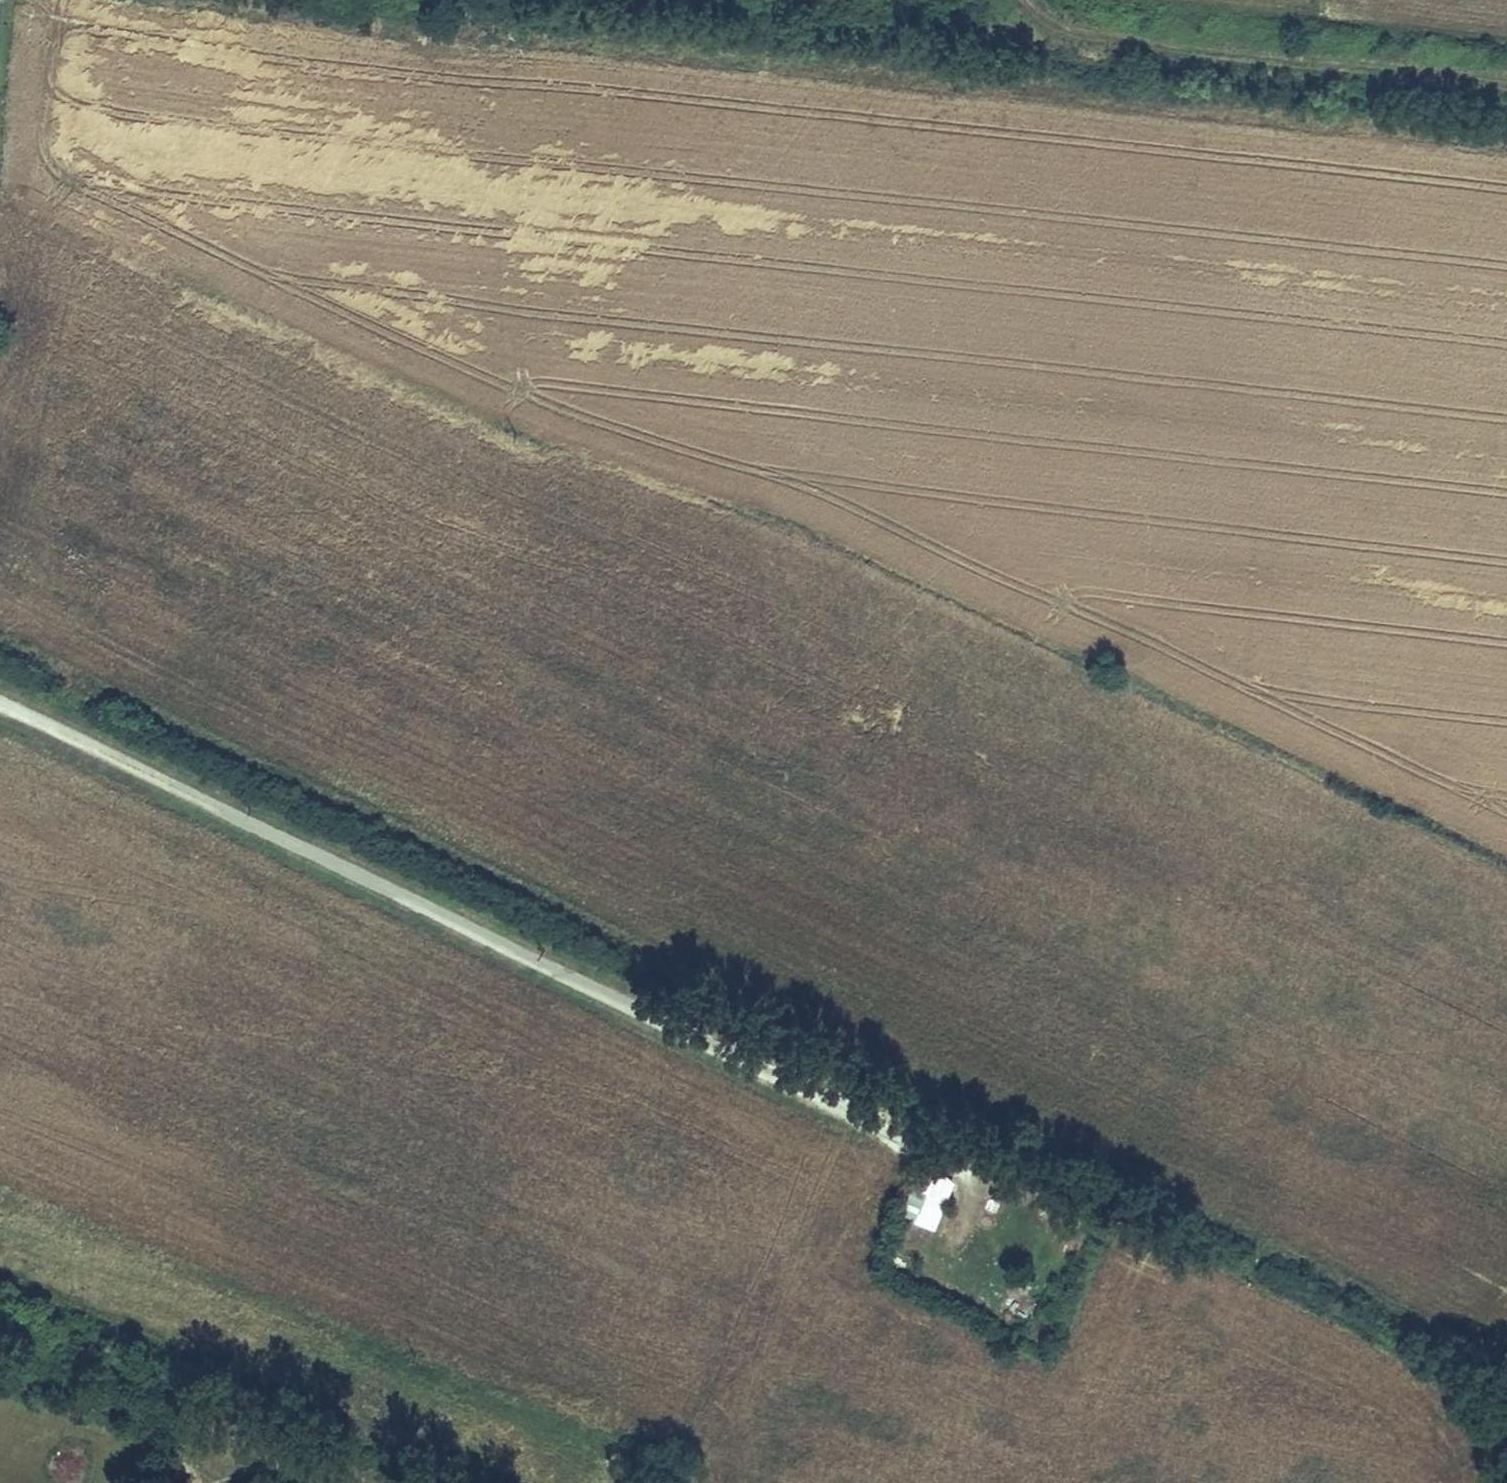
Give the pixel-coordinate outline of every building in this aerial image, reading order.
[(925,1166),(911,1217),(940,1225),(953,1174),(925,1166)]
